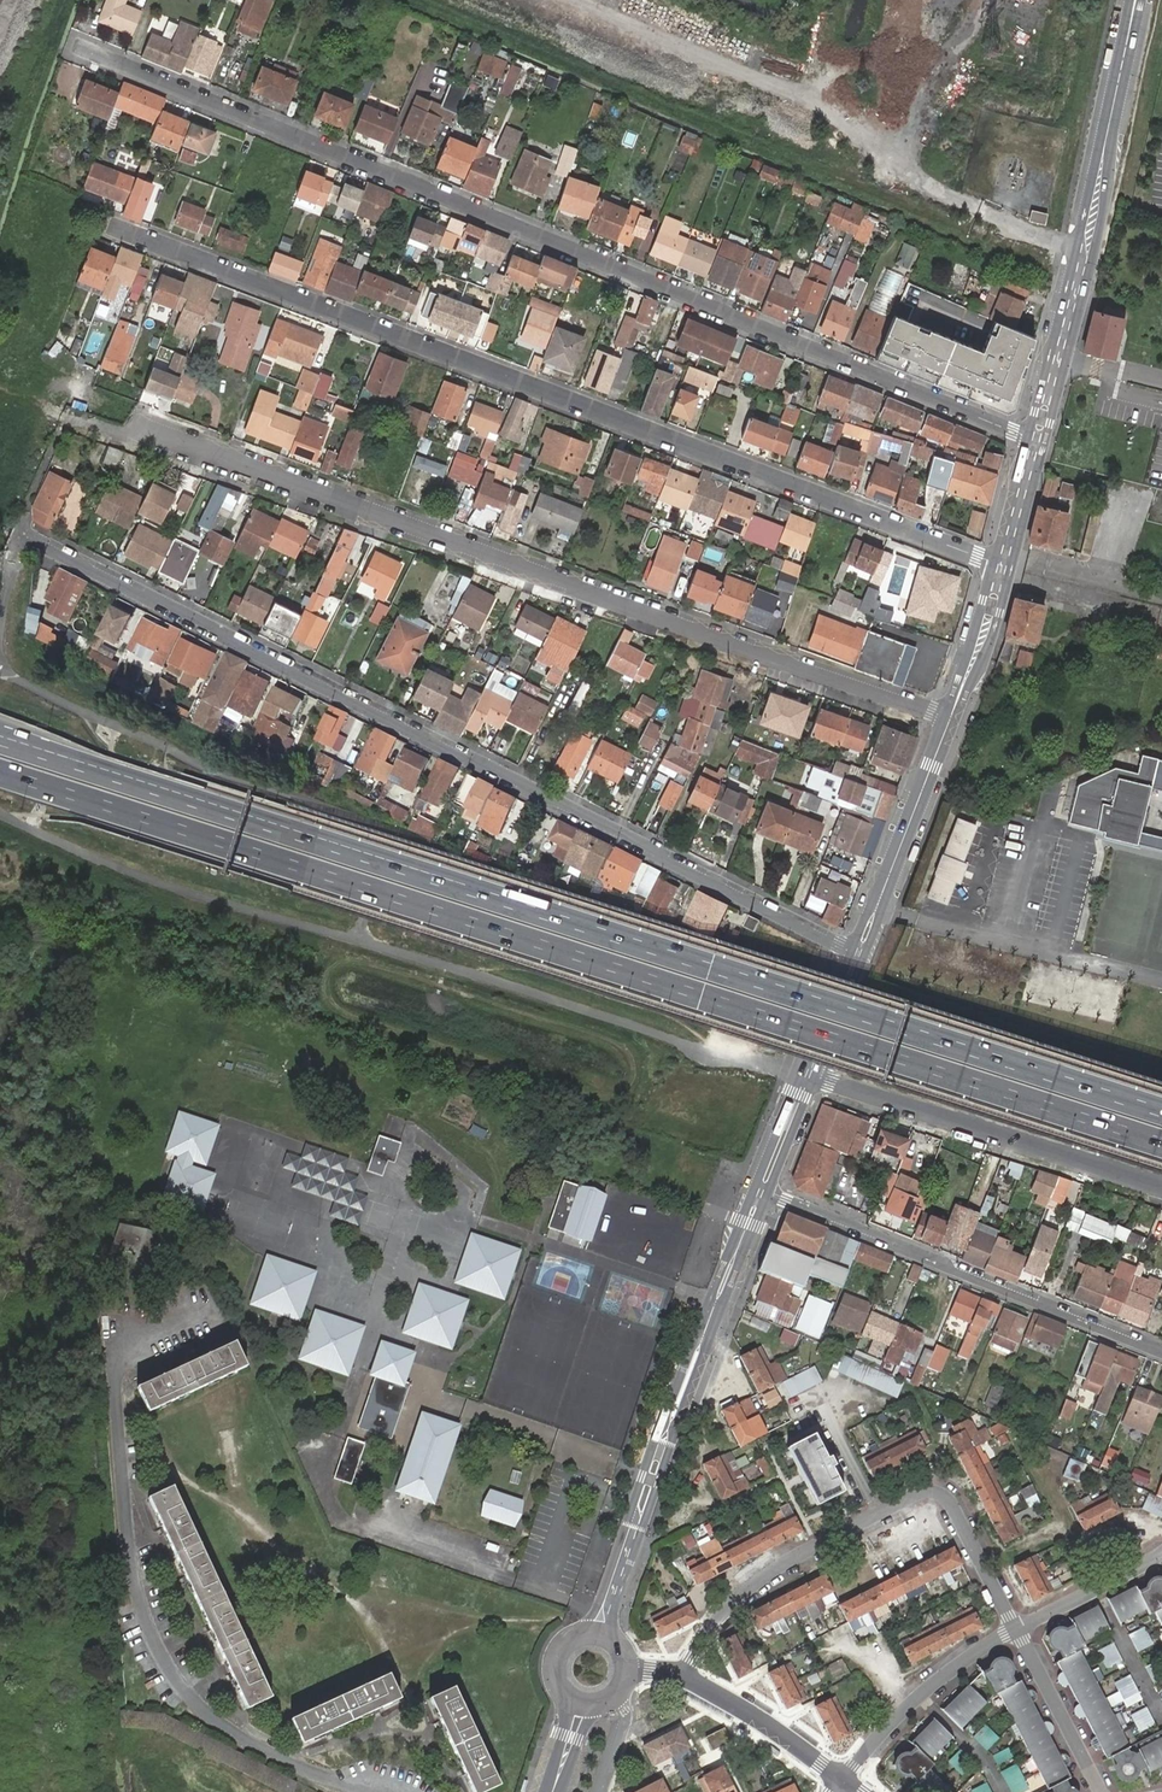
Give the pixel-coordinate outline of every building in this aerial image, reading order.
[(132,34),(141,12),(122,5),(124,0),(107,0),(99,20),(132,34)] [(259,30),(271,1),(272,0),(246,0),(237,21),(245,24),(242,29),(255,35),(258,29),(259,30)] [(149,37),(141,57),(166,67),(177,71),(181,73),(185,65),(192,47),(198,30),(179,23),(172,42),(148,32),(146,36),(149,37)] [(192,47),(185,65),(210,75),(221,48),(214,45),(215,42),(198,35),(193,47),(192,47)] [(449,59),(457,62),(462,49),(454,46),(449,59)] [(505,63),(482,53),(476,67),(474,74),(476,75),(480,76),(483,70),(499,77),(497,80),(503,82),(506,74),(501,72),(505,63)] [(510,65),(505,63),(501,72),(506,74),(510,65)] [(517,78),(521,68),(511,64),(507,74),(517,78)] [(287,77),(290,71),(275,65),(273,71),(262,67),(253,90),(287,103),(296,81),(292,79),(287,77)] [(517,78),(507,74),(500,92),(509,96),(512,89),(517,78)] [(545,74),(541,85),(554,89),(558,78),(545,74)] [(368,94),(374,81),(362,76),(354,95),(366,100),(368,94)] [(466,93),(469,85),(452,78),(441,105),(458,112),(461,105),(466,93)] [(114,105),(118,94),(86,82),(76,107),(108,120),(114,105)] [(123,82),(122,83),(114,105),(120,107),(156,122),(161,111),(166,100),(152,94),(151,97),(142,93),(143,91),(123,82)] [(596,95),(588,91),(585,99),(593,102),(596,95)] [(324,92),(315,115),(344,127),(353,104),(324,92)] [(310,117),(318,97),(315,96),(307,115),(310,117)] [(413,106),(402,131),(430,143),(441,118),(432,114),(426,112),(430,102),(417,96),(413,106)] [(593,102),(585,99),(584,99),(579,112),(589,115),(593,102)] [(441,105),(430,102),(426,112),(432,114),(441,118),(454,123),(455,119),(458,112),(441,105)] [(595,103),(589,118),(597,121),(602,106),(595,103)] [(364,105),(355,128),(388,142),(397,119),(364,105)] [(189,122),(161,111),(156,122),(150,137),(179,148),(189,122)] [(183,145),(207,154),(215,132),(202,128),(201,130),(189,126),(183,145)] [(496,153),(511,159),(522,133),(507,127),(496,153)] [(430,143),(402,131),(400,136),(428,148),(430,143)] [(697,138),(685,133),(684,137),(695,142),(697,138)] [(448,137),(437,165),(457,173),(468,145),(448,137)] [(494,143),(481,137),(476,149),(473,158),(470,163),(473,164),(464,186),(487,196),(498,169),(500,163),(482,156),(484,152),(490,154),(494,143)] [(695,142),(684,137),(679,149),(690,153),(691,152),(695,142)] [(704,141),(697,138),(695,142),(691,152),(698,155),(704,141)] [(457,173),(465,176),(470,163),(473,158),(476,149),(468,145),(457,173)] [(568,178),(577,149),(564,145),(555,174),(567,179),(568,178)] [(182,149),(178,159),(193,164),(196,154),(182,149)] [(524,150),(510,182),(542,196),(548,183),(542,180),(551,161),(524,150)] [(83,186),(126,203),(135,179),(92,163),(83,186)] [(775,183),(780,173),(763,165),(759,177),(775,183)] [(324,207),(333,184),(324,181),(325,178),(312,173),(311,175),(305,172),(295,196),(315,204),(324,207)] [(793,179),(780,173),(775,183),(789,189),(793,179)] [(567,179),(558,205),(590,216),(596,197),(599,189),(568,178),(567,179)] [(126,203),(122,214),(139,220),(152,186),(135,179),(126,203)] [(791,191),(804,196),(809,186),(795,180),(791,191)] [(394,194),(366,182),(355,211),(382,223),(394,194)] [(588,223),(586,227),(617,239),(628,244),(642,210),(630,205),(628,211),(596,197),(590,216),(588,223)] [(178,215),(176,222),(197,230),(208,234),(213,219),(203,215),(205,210),(186,203),(187,201),(184,200),(183,202),(180,210),(177,209),(175,214),(178,215)] [(830,219),(840,224),(847,209),(837,205),(830,219)] [(847,231),(856,213),(847,209),(840,224),(839,227),(847,231)] [(1029,221),(1044,225),(1047,214),(1032,211),(1029,221)] [(862,218),(863,216),(856,213),(847,231),(855,235),(862,218)] [(436,224),(417,217),(410,236),(428,243),(429,243),(435,245),(431,256),(434,257),(438,247),(441,240),(444,232),(434,228),(436,224)] [(477,249),(485,231),(467,223),(465,228),(460,226),(462,221),(450,217),(446,228),(444,232),(441,240),(475,253),(477,249)] [(659,228),(649,253),(678,265),(688,240),(676,235),(678,230),(671,227),(674,221),(664,217),(659,228)] [(876,225),(862,218),(855,235),(854,236),(863,240),(868,229),(873,232),(876,225)] [(681,223),(674,221),(671,227),(678,230),(681,223)] [(221,224),(216,237),(220,238),(218,243),(243,253),(248,239),(222,228),(223,225),(221,224)] [(444,232),(446,228),(436,224),(434,228),(444,232)] [(499,263),(508,240),(485,231),(477,249),(475,253),(475,254),(488,259),(484,270),(492,273),(486,289),(496,292),(497,293),(501,283),(504,276),(495,273),(499,263)] [(290,246),(293,238),(284,235),(281,243),(290,246)] [(425,249),(428,243),(410,236),(407,243),(425,249)] [(379,238),(372,255),(383,259),(390,242),(379,238)] [(338,255),(341,247),(320,239),(316,250),(321,252),(309,284),(319,288),(321,281),(327,283),(331,272),(336,261),(338,255)] [(688,240),(678,265),(706,276),(716,252),(688,240)] [(709,279),(732,288),(733,284),(741,264),(744,258),(746,254),(748,249),(725,240),(721,249),(718,255),(709,279)] [(136,273),(143,255),(121,246),(119,250),(107,281),(103,291),(102,294),(113,298),(120,281),(132,285),(136,273)] [(899,246),(894,264),(908,268),(914,250),(899,246)] [(115,257),(90,247),(78,278),(103,288),(115,257)] [(745,259),(735,285),(741,287),(740,290),(739,291),(761,300),(774,268),(780,253),(773,250),(769,258),(748,249),(746,254),(745,259)] [(276,250),(268,270),(296,280),(303,260),(276,250)] [(321,252),(316,250),(303,282),(309,284),(321,252)] [(733,284),(735,285),(745,259),(746,254),(744,258),(741,264),(733,284)] [(537,273),(540,266),(512,255),(504,275),(532,286),(532,285),(535,277),(537,273)] [(562,283),(570,286),(577,269),(569,266),(544,255),(540,266),(537,273),(562,283)] [(845,259),(833,284),(842,288),(848,275),(852,276),(857,264),(845,259)] [(363,272),(336,261),(331,272),(327,283),(325,290),(325,291),(351,301),(356,290),(363,272)] [(470,266),(465,281),(467,281),(472,284),(477,269),(470,266)] [(579,290),(586,272),(577,269),(570,286),(579,290)] [(392,282),(364,270),(363,272),(356,290),(384,301),(392,282)] [(807,270),(794,303),(814,312),(820,298),(819,297),(823,287),(824,287),(828,278),(807,270)] [(196,336),(202,320),(203,317),(203,316),(206,309),(208,303),(209,302),(216,282),(188,271),(174,308),(181,311),(175,328),(196,336)] [(802,281),(805,275),(798,272),(796,278),(802,281)] [(145,276),(136,273),(132,285),(128,295),(136,299),(137,299),(145,276)] [(560,288),(562,283),(537,273),(535,277),(560,288)] [(174,308),(184,283),(178,281),(178,280),(174,278),(174,280),(160,275),(151,299),(174,308)] [(821,331),(843,340),(867,282),(855,277),(854,281),(858,283),(848,307),(834,301),(821,331)] [(78,278),(77,284),(101,294),(103,288),(78,278)] [(774,279),(770,288),(795,298),(799,290),(774,279)] [(321,281),(319,288),(325,290),(327,283),(321,281)] [(1001,288),(989,318),(1000,322),(1013,328),(1028,290),(1004,281),(1001,288)] [(392,282),(384,301),(398,306),(400,302),(405,304),(415,308),(420,293),(424,283),(421,282),(417,292),(411,290),(392,282)] [(614,291),(616,285),(609,282),(606,288),(614,291)] [(989,318),(907,282),(899,301),(914,308),(908,321),(893,315),(875,359),(1007,414),(1015,409),(1034,338),(1013,328),(1000,322),(989,318)] [(497,293),(504,295),(508,286),(501,283),(497,293)] [(627,299),(631,290),(616,285),(614,291),(613,293),(627,299)] [(770,288),(760,312),(786,322),(795,298),(770,288)] [(439,322),(450,327),(459,303),(438,295),(430,291),(421,315),(429,319),(431,314),(441,318),(439,322)] [(657,301),(644,296),(635,319),(633,325),(645,330),(648,324),(652,312),(657,301)] [(531,297),(528,305),(553,314),(558,316),(561,308),(556,307),(531,297)] [(218,306),(209,302),(208,303),(206,309),(203,316),(203,317),(202,320),(211,324),(218,306)] [(398,306),(413,312),(415,308),(405,304),(400,302),(398,306)] [(459,303),(450,327),(461,331),(463,327),(473,330),(471,335),(480,338),(485,323),(486,321),(489,314),(480,310),(459,303)] [(101,327),(105,306),(95,304),(90,325),(101,327)] [(243,368),(251,345),(247,344),(254,324),(258,312),(234,304),(226,327),(232,328),(229,337),(224,352),(233,355),(230,364),(243,368)] [(532,308),(521,337),(545,346),(556,317),(532,308)] [(867,310),(853,344),(876,353),(889,320),(867,310)] [(1094,311),(1084,350),(1113,358),(1123,319),(1094,311)] [(660,315),(652,312),(648,324),(655,327),(660,315)] [(429,319),(439,322),(441,318),(431,314),(429,319)] [(711,329),(713,325),(689,315),(687,319),(711,329)] [(633,325),(635,319),(627,316),(613,354),(621,357),(625,348),(627,343),(632,328),(633,325)] [(287,324),(276,319),(275,323),(286,328),(287,324)] [(701,353),(711,329),(687,319),(677,343),(701,353)] [(115,329),(100,366),(120,374),(127,356),(132,344),(135,336),(137,331),(127,326),(119,323),(117,323),(115,329)] [(286,328),(275,323),(266,346),(277,350),(278,351),(279,349),(281,343),(314,356),(321,336),(287,324),(286,328)] [(485,323),(480,338),(489,342),(495,327),(485,323)] [(247,344),(251,345),(258,326),(254,324),(247,344)] [(735,339),(736,335),(713,325),(711,329),(735,339)] [(554,326),(543,358),(562,365),(572,369),(584,337),(554,326)] [(223,335),(229,337),(232,328),(226,327),(223,335)] [(632,328),(627,343),(628,343),(632,344),(638,330),(632,328)] [(725,363),(735,339),(711,329),(701,353),(725,363)] [(71,340),(67,350),(76,358),(82,344),(71,340)] [(676,345),(700,356),(701,353),(677,343),(676,345)] [(277,350),(266,346),(256,372),(266,376),(277,350)] [(747,346),(739,367),(756,374),(753,381),(771,388),(782,360),(760,351),(759,350),(754,349),(747,346)] [(620,359),(610,387),(621,392),(635,352),(625,348),(621,357),(620,359)] [(172,350),(166,366),(179,371),(185,356),(172,350)] [(584,383),(608,392),(610,387),(620,359),(597,350),(584,383)] [(663,350),(661,355),(682,363),(684,358),(663,350)] [(221,361),(230,364),(233,355),(224,352),(221,361)] [(365,387),(363,386),(358,398),(367,402),(368,398),(374,401),(375,398),(378,400),(377,402),(389,407),(393,397),(406,363),(378,352),(365,387)] [(701,353),(700,356),(724,365),(725,363),(701,353)] [(529,369),(537,373),(541,361),(542,358),(534,355),(529,369)] [(737,366),(729,363),(726,372),(733,375),(737,366)] [(100,366),(99,368),(118,377),(120,374),(100,366)] [(178,381),(179,377),(152,366),(143,388),(142,389),(170,400),(173,394),(174,390),(178,381)] [(705,387),(712,390),(718,377),(695,368),(689,366),(687,369),(685,375),(707,383),(705,387)] [(99,368),(98,370),(118,378),(118,377),(99,368)] [(655,369),(640,411),(657,418),(672,375),(655,369)] [(303,370),(297,388),(301,389),(308,371),(303,370)] [(317,382),(319,376),(308,371),(301,389),(312,394),(317,382)] [(198,379),(181,372),(179,377),(178,381),(174,390),(191,397),(198,379)] [(317,382),(312,394),(312,395),(324,400),(334,403),(337,397),(326,393),(333,376),(321,372),(319,376),(317,382)] [(730,382),(733,375),(726,372),(723,379),(730,382)] [(794,388),(802,391),(808,375),(801,372),(794,388)] [(683,379),(705,387),(707,383),(685,375),(683,379)] [(842,416),(844,410),(845,409),(854,386),(829,376),(820,400),(817,407),(824,409),(826,402),(840,407),(838,414),(840,414),(842,416)] [(445,382),(433,412),(439,414),(455,420),(466,390),(445,382)] [(716,382),(713,392),(729,396),(731,386),(716,382)] [(872,421),(882,395),(855,384),(854,386),(845,409),(844,410),(872,421)] [(802,392),(792,387),(786,404),(796,407),(802,392)] [(679,389),(671,411),(683,416),(684,413),(690,415),(698,396),(679,389)] [(190,401),(191,397),(174,390),(173,394),(190,401)] [(299,428),(301,423),(272,412),(278,396),(262,390),(247,431),(292,448),(299,428)] [(519,421),(527,402),(516,397),(500,433),(519,441),(523,431),(516,428),(519,421)] [(880,416),(898,423),(906,404),(888,397),(880,416)] [(489,431),(495,433),(503,413),(476,402),(468,423),(476,426),(475,429),(479,431),(478,434),(485,436),(488,435),(489,431)] [(350,421),(354,410),(335,404),(332,414),(350,421)] [(915,431),(923,411),(906,404),(898,423),(915,431)] [(786,405),(781,420),(794,425),(800,410),(786,405)] [(421,436),(430,415),(407,406),(399,427),(420,435),(421,436)] [(946,443),(954,424),(929,414),(921,433),(946,443)] [(292,448),(290,451),(315,461),(324,437),(327,430),(319,427),(320,424),(309,419),(303,417),(301,423),(299,428),(292,448)] [(356,452),(360,442),(364,431),(363,430),(366,422),(355,418),(351,426),(349,426),(335,463),(350,469),(356,452)] [(749,418),(742,438),(771,448),(771,447),(785,453),(786,451),(792,434),(778,428),(749,418)] [(824,440),(837,445),(841,431),(843,425),(837,423),(830,420),(824,440)] [(526,424),(519,421),(516,428),(523,431),(526,424)] [(871,430),(873,425),(860,421),(859,426),(862,427),(871,430)] [(850,434),(853,424),(850,424),(844,422),(843,425),(841,431),(850,434)] [(869,440),(871,430),(862,427),(859,426),(853,424),(850,434),(869,440)] [(980,449),(985,437),(954,424),(946,443),(946,444),(957,449),(959,443),(979,451),(980,449)] [(878,432),(893,437),(894,432),(879,427),(878,432)] [(540,440),(547,443),(552,431),(544,428),(540,440)] [(901,461),(907,463),(907,460),(912,442),(907,441),(893,437),(878,432),(871,430),(869,440),(866,450),(876,453),(878,445),(879,441),(907,450),(906,454),(905,456),(903,455),(901,461)] [(456,449),(462,434),(452,431),(447,446),(456,449)] [(552,431),(547,443),(545,449),(543,448),(540,458),(577,473),(581,462),(578,461),(584,447),(573,443),(574,439),(552,431)] [(893,437),(907,441),(908,436),(894,432),(893,437)] [(467,437),(462,434),(456,449),(458,449),(462,451),(467,437)] [(480,455),(487,459),(495,441),(487,437),(480,455)] [(801,440),(792,437),(786,454),(795,457),(801,440)] [(945,448),(915,438),(914,443),(929,448),(935,449),(943,452),(945,448)] [(426,452),(428,441),(421,439),(418,451),(426,452)] [(502,442),(495,439),(495,441),(487,459),(487,460),(490,461),(494,463),(495,460),(496,460),(502,442)] [(578,461),(581,462),(588,445),(574,439),(573,443),(584,447),(578,461)] [(878,445),(906,454),(907,450),(879,441),(878,445)] [(370,446),(360,442),(356,452),(366,455),(370,446)] [(805,442),(796,465),(822,475),(831,452),(806,442),(805,442)] [(924,464),(925,462),(929,448),(914,443),(912,442),(907,460),(924,464)] [(837,445),(829,471),(852,478),(853,475),(860,478),(866,454),(837,445)] [(102,460),(116,464),(123,451),(108,446),(102,460)] [(770,450),(784,455),(785,453),(771,447),(771,448),(770,450)] [(931,463),(933,454),(935,449),(929,448),(925,462),(931,463)] [(978,457),(945,448),(943,452),(976,462),(978,457)] [(449,472),(479,482),(485,466),(485,464),(486,461),(487,460),(462,451),(458,449),(449,472)] [(631,483),(641,459),(615,449),(606,473),(631,483)] [(326,456),(334,459),(337,453),(329,450),(326,456)] [(56,466),(61,454),(55,451),(53,456),(50,462),(56,466)] [(999,469),(1003,456),(1001,456),(1002,453),(996,451),(995,454),(986,452),(983,464),(999,469)] [(403,479),(411,482),(421,455),(413,452),(403,479)] [(925,483),(947,490),(955,461),(933,454),(931,463),(925,483)] [(530,458),(523,455),(516,471),(524,474),(530,458)] [(326,456),(321,471),(329,474),(334,459),(326,456)] [(643,489),(659,495),(670,467),(644,458),(637,476),(647,480),(643,489)] [(955,461),(947,490),(990,504),(998,475),(955,461)] [(902,473),(876,464),(865,493),(891,503),(902,473)] [(695,489),(698,480),(670,469),(658,497),(687,509),(695,489)] [(712,473),(703,469),(698,480),(687,509),(716,519),(727,491),(728,488),(709,481),(712,473)] [(505,478),(484,470),(474,499),(473,502),(480,504),(481,501),(485,493),(499,498),(505,500),(508,493),(512,483),(505,480),(505,478)] [(33,505),(55,516),(71,482),(72,482),(60,476),(50,471),(34,505),(33,505)] [(904,472),(895,509),(920,519),(924,506),(913,502),(920,481),(911,479),(912,472),(908,471),(908,473),(904,472)] [(1047,475),(1030,540),(1058,548),(1058,547),(1069,506),(1052,502),(1049,501),(1051,494),(1054,494),(1059,478),(1047,475)] [(137,511),(136,515),(142,518),(144,514),(160,523),(174,495),(169,492),(173,485),(155,476),(137,511)] [(587,497),(593,481),(585,478),(579,493),(587,497)] [(110,482),(99,504),(118,514),(114,521),(128,528),(143,499),(129,492),(110,482)] [(1060,496),(1071,499),(1075,485),(1063,482),(1060,496)] [(204,511),(215,516),(217,511),(223,501),(229,488),(218,484),(212,495),(204,511)] [(228,517),(240,492),(229,488),(223,501),(217,511),(215,516),(209,529),(211,530),(200,552),(201,552),(211,558),(223,563),(233,542),(218,534),(227,516),(228,517)] [(511,533),(525,494),(511,489),(497,528),(511,533)] [(752,514),(755,502),(727,491),(716,519),(714,524),(744,535),(752,514)] [(1090,555),(1105,495),(1095,492),(1080,553),(1090,555)] [(179,504),(188,509),(194,498),(184,493),(179,504)] [(499,498),(485,493),(481,501),(502,509),(505,500),(499,498)] [(571,530),(574,531),(582,510),(540,494),(532,515),(571,530)] [(789,514),(793,503),(781,499),(775,514),(787,519),(789,514)] [(31,504),(33,521),(48,529),(55,516),(33,505),(34,505),(31,504)] [(118,514),(99,504),(95,511),(114,521),(118,514)] [(652,514),(638,509),(632,507),(632,509),(629,507),(629,506),(625,505),(622,511),(636,516),(649,521),(652,514)] [(453,516),(462,520),(466,509),(456,506),(453,516)] [(243,528),(234,546),(253,555),(259,542),(267,546),(269,543),(279,522),(252,509),(248,517),(243,528)] [(974,511),(969,529),(980,531),(984,513),(974,511)] [(235,524),(243,528),(248,517),(240,513),(235,524)] [(784,526),(752,514),(744,535),(743,538),(775,550),(780,539),(784,526)] [(805,550),(815,525),(789,514),(787,519),(784,526),(780,539),(805,550)] [(269,543),(296,556),(308,532),(281,519),(279,522),(269,543)] [(325,539),(334,543),(342,527),(332,524),(325,539)] [(160,568),(172,542),(137,525),(123,554),(151,567),(152,564),(160,568)] [(311,591),(302,610),(305,611),(293,635),(315,645),(326,621),(324,620),(318,618),(322,611),(318,609),(324,597),(322,597),(327,586),(345,549),(353,531),(343,528),(336,544),(322,573),(317,582),(312,592),(311,591)] [(304,549),(313,553),(319,541),(309,537),(304,549)] [(872,574),(883,550),(854,538),(844,562),(849,564),(853,566),(872,574)] [(160,568),(184,580),(198,551),(191,548),(173,539),(172,542),(160,568)] [(686,556),(697,560),(703,545),(692,541),(686,556)] [(659,550),(648,579),(669,587),(680,558),(677,557),(680,551),(675,549),(676,546),(670,543),(668,546),(664,544),(661,551),(659,550)] [(643,578),(648,579),(659,550),(654,548),(653,549),(643,578)] [(347,550),(345,549),(327,586),(330,587),(347,550)] [(892,554),(883,550),(872,574),(870,580),(874,582),(879,584),(892,554)] [(734,553),(729,551),(725,560),(730,562),(734,553)] [(376,552),(374,556),(388,563),(390,559),(383,555),(376,552)] [(388,563),(374,556),(363,579),(368,582),(372,584),(378,587),(375,594),(384,599),(401,564),(390,559),(388,563)] [(781,571),(799,577),(802,568),(784,561),(780,570),(781,571)] [(853,566),(849,564),(847,570),(870,580),(872,574),(853,566)] [(951,591),(954,591),(958,578),(920,567),(907,612),(933,620),(936,607),(938,601),(947,604),(951,591)] [(160,568),(158,572),(182,583),(184,580),(160,568)] [(50,601),(65,571),(60,569),(46,598),(50,601)] [(724,579),(696,569),(686,594),(706,601),(707,599),(715,603),(724,579)] [(50,613),(61,618),(80,579),(65,571),(50,601),(55,603),(50,613)] [(781,571),(776,587),(793,594),(799,577),(781,571)] [(715,603),(714,604),(743,615),(753,587),(725,576),(715,603)] [(67,626),(89,583),(80,579),(61,618),(59,621),(67,626)] [(452,616),(479,629),(492,603),(495,598),(477,589),(468,585),(457,607),(452,616)] [(241,599),(236,610),(263,623),(275,599),(248,586),(241,599)] [(745,617),(767,627),(780,597),(758,587),(745,617)] [(861,601),(858,608),(857,609),(873,616),(879,602),(874,600),(878,591),(871,589),(867,587),(861,601)] [(838,589),(834,598),(854,606),(858,608),(861,601),(852,597),(852,596),(838,589)] [(949,610),(954,591),(951,591),(947,604),(938,601),(936,607),(949,610)] [(229,607),(236,610),(241,599),(234,596),(229,607)] [(122,639),(138,608),(118,598),(103,629),(122,639)] [(854,606),(834,598),(830,607),(850,616),(854,606)] [(1005,640),(997,661),(1009,664),(1014,649),(1012,648),(1014,642),(1034,647),(1045,606),(1015,598),(1004,640),(1005,640)] [(515,626),(544,640),(554,619),(525,604),(515,626)] [(144,618),(146,613),(138,608),(122,639),(121,640),(130,644),(133,639),(144,618)] [(392,662),(410,671),(419,654),(430,633),(423,630),(427,622),(415,616),(410,613),(402,609),(398,617),(377,658),(391,665),(392,662)] [(30,611),(28,637),(40,638),(42,612),(30,611)] [(318,618),(324,620),(327,614),(322,611),(318,618)] [(820,616),(818,622),(865,640),(868,631),(858,628),(857,630),(820,616)] [(566,670),(570,663),(585,632),(578,628),(576,630),(565,625),(567,622),(556,617),(554,619),(544,640),(541,647),(538,651),(559,662),(557,666),(552,664),(551,665),(546,676),(558,682),(564,670),(566,670)] [(138,642),(149,621),(144,618),(133,639),(138,642)] [(170,654),(178,638),(170,633),(171,632),(170,631),(149,621),(138,642),(160,652),(161,651),(169,655),(170,654)] [(578,628),(567,622),(565,625),(576,630),(578,628)] [(857,661),(854,670),(893,683),(906,644),(868,631),(865,640),(818,622),(810,643),(857,661)] [(173,626),(170,631),(171,632),(170,633),(178,638),(182,630),(173,626)] [(621,668),(635,675),(636,673),(643,659),(645,654),(626,644),(631,633),(623,630),(618,639),(606,664),(619,671),(621,668)] [(430,633),(419,654),(422,656),(429,642),(431,638),(433,635),(430,633)] [(57,645),(59,646),(61,643),(58,641),(59,640),(48,635),(46,640),(50,642),(57,645)] [(188,670),(199,675),(206,679),(216,655),(182,639),(172,663),(179,666),(175,673),(184,677),(185,676),(188,670)] [(893,683),(902,686),(915,648),(906,644),(893,683)] [(92,650),(86,662),(114,677),(120,665),(92,650)] [(1028,669),(1032,653),(1020,650),(1016,666),(1028,669)] [(482,659),(492,663),(495,655),(485,651),(482,659)] [(559,662),(538,651),(536,657),(551,665),(552,664),(557,666),(559,662)] [(246,663),(225,652),(205,693),(229,704),(235,690),(233,689),(246,663)] [(126,661),(160,675),(163,667),(129,653),(126,661)] [(498,664),(505,667),(509,658),(502,655),(498,664)] [(364,658),(353,680),(357,682),(368,661),(364,658)] [(654,665),(643,659),(636,673),(647,678),(654,665)] [(409,675),(410,671),(392,662),(391,665),(398,669),(404,672),(409,675)] [(621,668),(619,671),(633,678),(635,675),(621,668)] [(489,678),(484,689),(493,694),(498,683),(503,673),(494,669),(489,678)] [(196,681),(199,675),(188,670),(185,676),(196,681)] [(413,696),(439,709),(447,693),(452,683),(425,670),(413,696)] [(717,705),(727,709),(729,702),(726,701),(724,700),(723,703),(718,702),(726,678),(702,670),(695,691),(689,689),(687,696),(692,698),(696,699),(701,700),(716,705),(717,705)] [(269,683),(246,672),(230,706),(253,717),(269,683)] [(724,700),(726,701),(733,681),(726,678),(718,702),(723,703),(724,700)] [(575,716),(590,685),(579,680),(565,711),(575,716)] [(164,681),(156,694),(171,702),(178,689),(164,681)] [(493,694),(512,704),(518,693),(498,683),(493,694)] [(303,702),(274,687),(264,709),(293,724),(303,702)] [(433,723),(460,736),(464,728),(465,725),(481,694),(468,687),(462,701),(447,693),(433,723)] [(481,694),(465,725),(476,731),(483,718),(493,723),(501,727),(505,718),(507,714),(512,704),(493,694),(484,689),(481,694)] [(767,694),(770,695),(788,701),(789,699),(791,700),(792,697),(769,689),(767,694)] [(524,727),(535,733),(548,707),(518,692),(518,693),(512,704),(507,714),(526,723),(524,727)] [(228,704),(205,693),(191,722),(215,733),(229,704),(228,704)] [(652,715),(658,703),(642,695),(636,707),(652,715)] [(771,724),(771,726),(772,726),(798,735),(808,706),(791,700),(789,699),(788,701),(770,695),(761,720),(771,724)] [(696,699),(690,717),(695,719),(701,700),(696,699)] [(688,749),(700,754),(709,726),(715,708),(716,705),(701,700),(695,719),(690,717),(679,746),(680,746),(688,749)] [(621,717),(638,726),(644,713),(628,705),(621,717)] [(339,734),(349,715),(333,707),(317,739),(334,747),(340,735),(339,734)] [(715,708),(709,726),(719,730),(724,731),(726,724),(721,723),(725,711),(715,708)] [(811,734),(840,744),(840,743),(848,720),(819,709),(811,734)] [(281,722),(265,714),(252,739),(279,752),(286,737),(291,727),(281,722)] [(526,723),(507,714),(505,718),(524,727),(526,723)] [(643,731),(657,736),(661,728),(651,722),(653,719),(650,717),(648,721),(643,731)] [(610,722),(603,719),(597,731),(604,735),(610,722)] [(848,720),(840,743),(861,751),(868,731),(856,727),(858,723),(848,720)] [(856,727),(868,731),(869,727),(858,723),(856,727)] [(559,756),(554,767),(573,777),(592,741),(586,738),(591,729),(584,725),(579,735),(574,732),(561,757),(559,756)] [(906,765),(916,738),(883,726),(873,753),(906,765)] [(396,767),(407,744),(396,738),(386,734),(377,729),(365,752),(370,755),(368,760),(372,762),(369,769),(373,771),(373,770),(389,778),(395,767),(396,767)] [(651,748),(657,736),(643,731),(638,741),(651,748)] [(340,751),(347,738),(340,735),(334,747),(340,751)] [(286,737),(279,752),(287,756),(295,741),(286,737)] [(771,779),(780,753),(741,738),(734,753),(758,762),(754,772),(763,776),(771,779)] [(601,741),(588,767),(595,771),(597,772),(598,769),(608,773),(608,775),(618,780),(631,755),(601,741)] [(662,760),(690,774),(700,754),(688,749),(684,757),(677,754),(680,746),(679,746),(671,742),(662,760)] [(396,770),(395,769),(389,780),(414,792),(429,761),(406,750),(396,770)] [(370,755),(365,752),(359,764),(369,769),(372,762),(368,760),(370,755)] [(870,760),(903,773),(906,765),(873,753),(870,760)] [(1136,842),(1157,757),(1142,754),(1138,771),(1116,766),(1077,784),(1068,821),(1105,830),(1104,834),(1136,842)] [(325,779),(334,761),(328,757),(325,756),(315,774),(318,776),(325,779)] [(440,760),(435,768),(454,778),(458,769),(440,760)] [(690,774),(662,760),(661,763),(658,768),(673,775),(682,779),(684,775),(689,777),(690,774)] [(335,761),(326,780),(333,783),(342,764),(335,761)] [(857,782),(861,774),(863,769),(850,765),(849,767),(835,762),(831,772),(844,777),(845,777),(857,782)] [(720,784),(722,779),(725,771),(720,768),(717,773),(704,767),(700,776),(719,785),(720,784)] [(884,821),(894,795),(882,790),(882,791),(871,787),(866,785),(857,782),(845,777),(844,777),(831,772),(829,771),(817,767),(817,768),(814,767),(806,786),(819,791),(833,796),(837,798),(847,802),(845,807),(849,809),(861,814),(861,813),(872,817),(874,818),(884,821)] [(421,798),(439,807),(454,778),(435,768),(421,798)] [(866,785),(871,787),(874,779),(861,774),(857,782),(866,785)] [(467,807),(480,780),(469,775),(456,802),(467,807)] [(645,825),(666,779),(657,775),(636,820),(645,825)] [(659,829),(656,835),(658,836),(672,810),(686,782),(689,777),(684,775),(682,779),(673,775),(659,803),(669,808),(658,829),(659,829)] [(689,799),(708,808),(719,785),(700,776),(689,799)] [(719,785),(708,808),(734,820),(745,825),(754,800),(746,796),(726,786),(728,782),(722,779),(720,784),(719,785)] [(497,789),(480,780),(467,807),(483,815),(497,789)] [(348,789),(345,796),(375,810),(378,804),(378,803),(348,789)] [(506,820),(517,799),(498,789),(487,811),(480,825),(499,835),(506,820)] [(825,815),(829,802),(817,797),(802,791),(797,804),(825,815)] [(833,796),(819,791),(817,797),(829,802),(831,802),(833,796)] [(843,806),(845,807),(847,802),(837,798),(833,796),(831,802),(835,803),(843,806)] [(386,815),(404,825),(410,813),(380,798),(380,800),(378,803),(378,804),(375,810),(386,815)] [(708,808),(689,799),(686,804),(705,813),(708,808)] [(756,830),(782,840),(794,812),(767,802),(756,830)] [(859,854),(870,858),(884,821),(874,818),(872,817),(861,813),(861,814),(849,809),(845,807),(843,806),(841,812),(847,815),(835,844),(859,854)] [(794,812),(782,840),(810,852),(815,839),(822,823),(794,812)] [(841,813),(829,842),(835,844),(847,815),(841,812),(841,813)] [(420,816),(413,831),(432,840),(439,825),(420,816)] [(952,832),(970,839),(976,825),(958,819),(952,832)] [(572,850),(581,832),(560,821),(551,839),(560,844),(556,851),(568,857),(572,850)] [(933,850),(943,853),(944,854),(952,833),(941,829),(933,850)] [(582,871),(598,840),(581,832),(572,850),(568,857),(565,863),(569,864),(572,866),(582,871)] [(962,861),(970,839),(952,832),(952,833),(944,854),(943,853),(935,874),(936,874),(928,896),(946,903),(954,881),(959,883),(966,863),(962,861)] [(598,879),(603,871),(614,848),(598,840),(582,871),(585,872),(587,874),(598,879)] [(479,845),(470,841),(463,855),(472,859),(479,845)] [(630,885),(642,862),(616,849),(604,872),(603,871),(598,879),(590,897),(597,900),(604,886),(611,890),(613,886),(627,892),(630,885)] [(659,879),(663,872),(654,868),(642,892),(651,897),(659,879)] [(667,883),(659,879),(651,897),(646,906),(653,910),(651,914),(663,920),(664,918),(669,920),(675,923),(676,920),(679,913),(674,910),(669,908),(675,896),(678,889),(667,883)] [(836,886),(819,880),(813,895),(830,902),(836,886)] [(838,883),(823,919),(835,926),(849,890),(838,883)] [(685,901),(692,887),(685,884),(678,898),(685,901)] [(713,937),(728,905),(700,891),(691,911),(685,922),(685,924),(700,931),(700,932),(713,937)] [(679,913),(685,901),(678,898),(675,896),(669,908),(674,910),(679,913)] [(755,932),(760,922),(750,916),(744,927),(755,932)] [(729,942),(735,944),(740,933),(735,930),(729,942)] [(823,1104),(809,1139),(838,1151),(842,1152),(850,1156),(864,1120),(856,1117),(823,1104)] [(196,1210),(200,1212),(213,1175),(189,1167),(192,1159),(205,1163),(217,1127),(180,1115),(168,1151),(180,1155),(178,1164),(176,1163),(163,1200),(167,1201),(196,1210)] [(873,1123),(864,1120),(850,1156),(859,1159),(873,1123)] [(401,1143),(378,1136),(368,1165),(366,1171),(382,1176),(388,1161),(394,1163),(401,1143)] [(794,1178),(797,1187),(820,1196),(834,1162),(838,1151),(809,1139),(794,1178)] [(287,1153),(282,1168),(296,1173),(291,1186),(335,1201),(330,1215),(358,1224),(367,1197),(354,1192),(359,1178),(344,1173),(349,1158),(305,1143),(300,1158),(287,1153)] [(884,1169),(896,1174),(904,1156),(891,1151),(884,1169)] [(1010,1161),(1006,1175),(1018,1178),(1022,1164),(1010,1161)] [(842,1165),(834,1162),(825,1185),(833,1188),(842,1165)] [(1039,1170),(1032,1187),(1052,1195),(1052,1192),(1059,1176),(1039,1170)] [(916,1196),(918,1189),(906,1184),(908,1178),(900,1174),(895,1188),(894,1188),(886,1209),(914,1220),(919,1208),(912,1205),(915,1197),(916,1196)] [(1059,1176),(1052,1192),(1064,1197),(1071,1180),(1059,1176)] [(921,1183),(908,1178),(906,1184),(918,1189),(921,1183)] [(606,1196),(564,1181),(557,1199),(554,1210),(548,1228),(549,1228),(560,1232),(565,1233),(584,1239),(589,1241),(591,1241),(606,1196)] [(1050,1198),(1051,1196),(1052,1195),(1032,1187),(1031,1190),(1039,1193),(1050,1198)] [(923,1198),(918,1189),(916,1196),(915,1197),(912,1205),(919,1208),(923,1198)] [(1047,1206),(1050,1198),(1039,1193),(1036,1201),(1047,1206)] [(1047,1206),(1069,1215),(1072,1206),(1051,1196),(1050,1198),(1047,1206)] [(940,1239),(966,1249),(974,1228),(979,1214),(954,1204),(947,1222),(940,1239)] [(1073,1207),(1070,1215),(1075,1218),(1071,1229),(1078,1232),(1086,1235),(1108,1245),(1112,1236),(1126,1242),(1126,1241),(1130,1231),(1117,1225),(1116,1227),(1086,1214),(1083,1221),(1080,1220),(1084,1211),(1073,1207)] [(1047,1210),(1040,1226),(1058,1233),(1062,1222),(1050,1217),(1052,1211),(1047,1210)] [(922,1212),(914,1233),(921,1236),(939,1243),(940,1239),(947,1222),(929,1215),(922,1212)] [(824,1229),(787,1215),(776,1243),(780,1244),(792,1249),(791,1252),(801,1256),(802,1253),(813,1258),(837,1267),(848,1239),(824,1229)] [(132,1263),(149,1267),(154,1254),(157,1243),(160,1236),(143,1230),(143,1232),(119,1224),(112,1246),(135,1254),(132,1263)] [(1039,1226),(1023,1266),(1043,1274),(1059,1234),(1039,1226)] [(966,1249),(962,1259),(984,1268),(997,1237),(974,1228),(966,1249)] [(1140,1236),(1130,1231),(1126,1241),(1136,1245),(1140,1236)] [(997,1237),(984,1268),(1014,1280),(1019,1268),(1000,1260),(1005,1248),(1008,1240),(997,1235),(997,1237)] [(503,1297),(518,1251),(474,1236),(472,1236),(456,1282),(503,1297)] [(894,1257),(859,1243),(853,1258),(887,1272),(894,1257)] [(779,1248),(775,1247),(773,1251),(842,1277),(845,1279),(848,1272),(837,1267),(813,1258),(802,1253),(801,1256),(791,1252),(792,1249),(780,1244),(779,1248)] [(766,1248),(757,1272),(767,1276),(791,1285),(796,1287),(802,1290),(808,1275),(842,1288),(845,1279),(842,1277),(773,1251),(766,1248)] [(1000,1260),(1019,1268),(1023,1256),(1023,1255),(1005,1248),(1000,1260)] [(527,1263),(490,1403),(518,1410),(519,1405),(534,1397),(537,1402),(533,1414),(594,1430),(593,1434),(588,1437),(626,1447),(658,1330),(634,1323),(641,1299),(629,1278),(630,1272),(623,1276),(619,1292),(610,1290),(606,1284),(602,1283),(594,1268),(592,1277),(591,1277),(581,1260),(548,1251),(527,1263)] [(314,1273),(268,1257),(252,1303),(272,1310),(278,1312),(298,1319),(303,1308),(314,1273)] [(1073,1295),(1100,1306),(1112,1275),(1114,1270),(1111,1268),(1108,1274),(1085,1265),(1077,1262),(1074,1269),(1082,1272),(1073,1295)] [(1112,1275),(1100,1306),(1116,1312),(1127,1283),(1129,1285),(1133,1275),(1136,1267),(1126,1263),(1124,1269),(1127,1270),(1126,1272),(1115,1268),(1114,1270),(1112,1275)] [(910,1264),(904,1279),(914,1283),(920,1268),(910,1264)] [(778,1308),(776,1313),(792,1320),(799,1301),(822,1309),(816,1322),(827,1326),(836,1303),(802,1290),(796,1287),(791,1298),(787,1296),(791,1285),(767,1276),(756,1303),(769,1308),(769,1305),(778,1308)] [(1132,1282),(1120,1314),(1143,1323),(1152,1300),(1155,1292),(1156,1293),(1161,1281),(1151,1277),(1146,1288),(1136,1284),(1132,1282)] [(466,1301),(420,1286),(404,1332),(419,1337),(441,1344),(451,1348),(457,1328),(460,1321),(466,1301)] [(980,1300),(958,1291),(945,1323),(967,1332),(971,1323),(977,1308),(980,1300)] [(861,1330),(871,1306),(844,1296),(833,1323),(851,1330),(852,1326),(861,1330)] [(978,1308),(977,1308),(971,1323),(967,1332),(965,1338),(958,1356),(967,1360),(980,1327),(983,1328),(986,1322),(991,1324),(995,1316),(998,1308),(982,1300),(978,1308)] [(748,1303),(745,1311),(768,1321),(772,1313),(748,1303)] [(1012,1352),(1026,1319),(1004,1310),(991,1342),(1012,1352)] [(362,1328),(316,1313),(301,1358),(321,1365),(327,1367),(347,1374),(362,1328)] [(792,1320),(776,1313),(774,1320),(789,1326),(792,1320)] [(889,1346),(898,1324),(871,1313),(862,1334),(874,1340),(868,1353),(876,1356),(882,1343),(889,1346)] [(1058,1347),(1066,1326),(1034,1313),(1024,1338),(1030,1340),(1032,1337),(1058,1347)] [(903,1350),(912,1330),(900,1325),(891,1345),(903,1350)] [(781,1329),(776,1340),(792,1347),(797,1336),(781,1329)] [(830,1349),(837,1352),(838,1352),(851,1358),(854,1352),(824,1338),(821,1345),(830,1349)] [(1074,1375),(1087,1380),(1101,1346),(1087,1341),(1076,1371),(1074,1375)] [(137,1388),(149,1412),(247,1367),(235,1342),(213,1353),(207,1355),(165,1375),(159,1378),(137,1388)] [(372,1374),(377,1376),(403,1384),(413,1354),(382,1344),(372,1374)] [(820,1344),(816,1351),(828,1356),(830,1349),(821,1345),(820,1344)] [(947,1350),(936,1345),(927,1367),(938,1372),(947,1350)] [(1111,1363),(1115,1352),(1101,1346),(1087,1380),(1084,1388),(1090,1390),(1099,1394),(1104,1380),(1111,1363)] [(760,1347),(754,1350),(759,1358),(764,1355),(760,1347)] [(754,1350),(744,1355),(743,1356),(740,1357),(744,1363),(749,1374),(748,1375),(749,1375),(764,1368),(769,1365),(769,1364),(764,1355),(759,1358),(754,1350)] [(855,1352),(852,1359),(877,1370),(880,1363),(855,1352)] [(1137,1361),(1115,1352),(1111,1363),(1104,1380),(1099,1394),(1109,1398),(1115,1384),(1117,1379),(1129,1383),(1137,1361)] [(903,1383),(837,1354),(831,1369),(897,1398),(903,1383)] [(764,1368),(749,1375),(749,1376),(750,1375),(755,1386),(759,1393),(762,1391),(773,1385),(781,1381),(785,1379),(776,1362),(770,1365),(769,1365),(764,1368)] [(879,1370),(892,1376),(896,1369),(882,1363),(879,1370)] [(913,1376),(921,1380),(926,1367),(918,1364),(913,1376)] [(814,1367),(782,1383),(789,1397),(821,1381),(814,1367)] [(403,1384),(377,1376),(360,1426),(390,1436),(407,1386),(403,1384)] [(995,1409),(1003,1389),(993,1385),(985,1405),(995,1409)] [(1148,1433),(1161,1398),(1137,1388),(1128,1412),(1123,1423),(1148,1433)] [(1074,1402),(1091,1407),(1095,1394),(1078,1389),(1074,1402)] [(1058,1416),(1059,1413),(1017,1395),(1008,1415),(1050,1434),(1058,1416)] [(765,1403),(768,1408),(781,1401),(778,1396),(765,1403)] [(754,1416),(746,1399),(736,1404),(740,1412),(746,1409),(751,1419),(754,1416)] [(1075,1404),(1064,1400),(1059,1413),(1058,1416),(1069,1420),(1075,1404)] [(740,1412),(736,1404),(725,1409),(722,1411),(725,1417),(731,1428),(730,1428),(730,1429),(745,1422),(751,1419),(746,1409),(740,1412)] [(458,1427),(423,1415),(407,1461),(398,1490),(430,1500),(433,1502),(458,1427)] [(755,1416),(754,1416),(751,1419),(745,1422),(730,1429),(731,1430),(731,1429),(737,1440),(740,1447),(743,1445),(754,1440),(764,1434),(755,1416)] [(998,1422),(987,1429),(992,1437),(1003,1431),(998,1422)] [(977,1424),(969,1428),(973,1437),(981,1432),(977,1424)] [(963,1431),(952,1437),(949,1438),(952,1444),(958,1456),(957,1456),(957,1457),(972,1449),(978,1446),(976,1444),(985,1439),(981,1432),(973,1437),(969,1428),(963,1431)] [(897,1440),(900,1445),(908,1460),(908,1459),(919,1454),(925,1451),(923,1448),(922,1445),(916,1434),(915,1431),(897,1440)] [(923,1431),(916,1434),(922,1445),(928,1442),(923,1431)] [(893,1433),(887,1436),(891,1443),(897,1440),(894,1433),(893,1433)] [(807,1480),(819,1504),(843,1492),(833,1472),(831,1468),(835,1466),(830,1457),(826,1459),(814,1435),(790,1447),(803,1473),(807,1480)] [(365,1444),(347,1438),(346,1441),(333,1479),(341,1482),(351,1485),(363,1447),(365,1444)] [(888,1466),(890,1468),(896,1466),(906,1460),(907,1461),(908,1460),(900,1445),(897,1440),(891,1443),(879,1449),(882,1454),(888,1466)] [(858,1448),(863,1457),(871,1454),(867,1444),(858,1448)] [(972,1449),(957,1457),(958,1457),(964,1468),(967,1474),(970,1472),(981,1467),(981,1466),(987,1463),(982,1456),(978,1446),(972,1449)] [(863,1457),(861,1458),(864,1464),(872,1479),(873,1478),(873,1477),(884,1472),(890,1468),(888,1466),(882,1454),(882,1455),(879,1450),(871,1454),(863,1457)] [(1120,1453),(1111,1450),(1107,1458),(1116,1462),(1120,1453)] [(729,1452),(724,1455),(728,1464),(733,1460),(729,1452)] [(728,1464),(724,1455),(718,1458),(706,1464),(703,1465),(707,1471),(712,1483),(711,1483),(712,1484),(727,1476),(733,1473),(732,1472),(728,1464)] [(746,1465),(754,1483),(771,1475),(762,1457),(746,1465)] [(1073,1458),(1071,1457),(1069,1468),(1084,1474),(1088,1465),(1073,1458)] [(970,1472),(967,1474),(970,1479),(976,1490),(975,1491),(975,1492),(990,1484),(996,1481),(995,1481),(991,1472),(987,1463),(981,1466),(981,1467),(970,1472)] [(727,1476),(712,1484),(713,1484),(718,1495),(721,1501),(725,1499),(736,1493),(749,1487),(744,1478),(743,1478),(739,1469),(732,1472),(733,1473),(727,1476)] [(996,1469),(991,1472),(995,1481),(1001,1478),(996,1469)] [(1135,1469),(1133,1475),(1147,1481),(1149,1475),(1135,1469)] [(1147,1481),(1133,1475),(1131,1478),(1146,1484),(1147,1481)] [(990,1484),(975,1492),(976,1492),(982,1503),(985,1509),(988,1507),(998,1501),(998,1500),(995,1494),(1000,1491),(996,1481),(990,1484)] [(1031,1484),(1022,1488),(1027,1500),(1036,1495),(1031,1484)] [(148,1498),(247,1709),(271,1697),(173,1487),(148,1498)] [(491,1519),(514,1527),(523,1501),(522,1500),(489,1490),(481,1516),(491,1519)] [(995,1494),(998,1500),(1004,1497),(1000,1491),(995,1494)] [(1091,1502),(1102,1523),(1102,1521),(1119,1513),(1109,1493),(1091,1502)] [(1141,1509),(1161,1518),(1161,1501),(1148,1494),(1141,1509)] [(988,1507),(985,1509),(988,1514),(993,1525),(992,1526),(993,1526),(1013,1516),(1004,1497),(998,1500),(998,1501),(988,1507)] [(1091,1502),(1082,1506),(1079,1501),(1071,1506),(1084,1531),(1101,1522),(1101,1523),(1102,1523),(1091,1502)] [(1027,1509),(1021,1512),(1026,1521),(1032,1519),(1027,1509)] [(1013,1516),(993,1526),(993,1527),(994,1526),(1003,1544),(1016,1536),(1012,1528),(1020,1525),(1026,1521),(1021,1512),(1013,1516)] [(760,1519),(763,1524),(764,1526),(770,1523),(766,1516),(760,1519)] [(777,1527),(784,1542),(785,1541),(784,1540),(795,1535),(802,1532),(800,1529),(795,1518),(786,1522),(783,1516),(774,1521),(777,1527)] [(765,1547),(766,1550),(772,1547),(783,1541),(784,1542),(777,1527),(774,1521),(770,1523),(764,1526),(763,1524),(755,1528),(759,1536),(759,1535),(765,1547)] [(1020,1525),(1012,1528),(1016,1536),(1024,1533),(1020,1525)] [(742,1545),(749,1559),(750,1559),(750,1558),(761,1553),(766,1550),(765,1547),(759,1535),(759,1536),(755,1528),(748,1532),(748,1534),(739,1539),(742,1545)] [(730,1564),(731,1568),(737,1564),(748,1559),(749,1560),(749,1559),(742,1545),(739,1539),(729,1544),(721,1548),(724,1553),(730,1564)] [(707,1543),(699,1547),(701,1552),(704,1557),(712,1552),(707,1543)] [(707,1562),(714,1577),(715,1577),(715,1576),(725,1571),(731,1568),(730,1564),(724,1553),(721,1548),(713,1552),(712,1552),(704,1557),(707,1562)] [(948,1572),(961,1564),(954,1551),(953,1548),(945,1552),(934,1557),(934,1556),(933,1556),(942,1574),(948,1572)] [(922,1563),(915,1567),(916,1570),(924,1584),(923,1584),(926,1590),(930,1588),(927,1582),(942,1574),(933,1556),(933,1557),(933,1558),(922,1563)] [(1022,1584),(1043,1574),(1043,1573),(1039,1564),(1035,1556),(1034,1556),(1014,1566),(1023,1583),(1022,1584)] [(695,1582),(696,1585),(702,1582),(713,1576),(714,1577),(707,1562),(704,1557),(686,1565),(689,1571),(694,1582),(695,1582)] [(896,1575),(896,1576),(905,1593),(908,1599),(924,1591),(921,1585),(923,1584),(924,1584),(916,1570),(915,1567),(907,1571),(897,1576),(896,1575)] [(942,1574),(948,1585),(953,1583),(948,1572),(942,1574)] [(1043,1574),(1022,1584),(1023,1585),(1032,1601),(1035,1600),(1046,1594),(1042,1586),(1048,1583),(1043,1574)] [(829,1594),(833,1592),(825,1578),(824,1575),(817,1579),(806,1585),(805,1584),(804,1584),(813,1602),(816,1607),(819,1613),(825,1610),(822,1604),(832,1599),(829,1594)] [(885,1582),(877,1586),(879,1589),(886,1603),(889,1608),(907,1599),(904,1594),(905,1593),(896,1576),(895,1576),(896,1577),(885,1582)] [(1108,1601),(1120,1623),(1130,1618),(1133,1623),(1154,1612),(1161,1627),(1161,1580),(1160,1579),(1155,1579),(1151,1581),(1148,1585),(1147,1590),(1139,1594),(1135,1587),(1108,1601)] [(1042,1586),(1046,1594),(1052,1591),(1048,1583),(1042,1586)] [(813,1602),(804,1584),(804,1585),(793,1591),(786,1594),(788,1598),(794,1612),(805,1606),(811,1619),(820,1614),(819,1613),(816,1607),(813,1602)] [(879,1589),(877,1586),(870,1590),(859,1595),(859,1594),(858,1595),(867,1612),(869,1617),(870,1618),(872,1623),(878,1621),(875,1615),(888,1608),(885,1603),(886,1603),(879,1589)] [(788,1598),(786,1594),(779,1598),(768,1604),(767,1603),(776,1621),(782,1618),(794,1612),(788,1598)] [(867,1612),(858,1595),(857,1595),(858,1596),(847,1602),(839,1606),(841,1608),(848,1622),(852,1631),(866,1623),(867,1626),(872,1623),(870,1618),(869,1617),(867,1612)] [(671,1615),(679,1629),(679,1628),(690,1623),(696,1620),(694,1617),(689,1606),(685,1599),(677,1603),(674,1596),(666,1601),(670,1608),(668,1609),(671,1615)] [(776,1621),(767,1603),(766,1604),(767,1604),(755,1610),(748,1613),(750,1617),(754,1625),(757,1630),(758,1630),(763,1639),(775,1633),(770,1624),(776,1621)] [(1101,1749),(1106,1759),(1129,1747),(1079,1651),(1100,1639),(1098,1634),(1108,1629),(1097,1606),(1070,1620),(1073,1627),(1065,1631),(1063,1630),(1060,1630),(1058,1629),(1054,1630),(1051,1632),(1049,1637),(1049,1640),(1050,1644),(1051,1647),(1054,1648),(1056,1649),(1059,1649),(1063,1658),(1056,1661),(1061,1671),(1059,1673),(1057,1675),(1057,1679),(1059,1683),(1061,1684),(1063,1685),(1065,1685),(1068,1684),(1078,1703),(1076,1705),(1074,1707),(1074,1711),(1074,1714),(1076,1716),(1079,1717),(1083,1717),(1084,1717),(1094,1735),(1091,1738),(1090,1740),(1090,1744),(1091,1745),(1092,1747),(1095,1749),(1100,1749),(1101,1749)] [(953,1616),(963,1611),(960,1607),(951,1612),(953,1616)] [(971,1607),(963,1611),(966,1618),(974,1614),(971,1607)] [(653,1624),(657,1632),(659,1635),(661,1638),(666,1635),(678,1629),(678,1630),(679,1629),(671,1615),(668,1609),(659,1614),(662,1620),(653,1624)] [(956,1623),(964,1638),(964,1637),(964,1636),(975,1631),(981,1627),(980,1625),(974,1614),(966,1618),(963,1611),(953,1616),(953,1617),(956,1623)] [(650,1618),(653,1624),(662,1620),(659,1614),(650,1618)] [(944,1642),(946,1646),(952,1642),(963,1637),(963,1638),(964,1638),(956,1623),(953,1617),(944,1621),(947,1627),(939,1631),(944,1642)] [(782,1618),(776,1621),(781,1630),(787,1627),(782,1618)] [(781,1630),(776,1621),(770,1624),(775,1633),(781,1630)] [(944,1621),(936,1625),(939,1631),(947,1627),(944,1621)] [(872,1623),(867,1626),(872,1635),(878,1633),(872,1623)] [(925,1624),(920,1627),(923,1632),(928,1630),(925,1624)] [(936,1625),(928,1630),(931,1635),(939,1631),(936,1625)] [(1145,1628),(1130,1636),(1138,1652),(1153,1644),(1145,1628)] [(921,1640),(929,1655),(930,1655),(929,1654),(940,1649),(946,1646),(944,1642),(939,1631),(931,1635),(928,1630),(923,1632),(918,1634),(921,1640)] [(740,1634),(734,1636),(739,1645),(744,1642),(740,1634)] [(904,1649),(910,1661),(911,1663),(917,1660),(928,1655),(929,1655),(921,1640),(918,1634),(909,1639),(901,1643),(904,1649)] [(898,1639),(901,1643),(909,1639),(906,1635),(898,1639)] [(734,1636),(723,1641),(720,1643),(723,1649),(729,1660),(728,1660),(728,1661),(743,1654),(749,1651),(749,1650),(744,1642),(739,1645),(734,1636)] [(1113,1644),(1098,1652),(1106,1668),(1121,1660),(1113,1644)] [(743,1654),(728,1661),(729,1662),(735,1673),(738,1678),(741,1677),(752,1671),(748,1663),(753,1660),(749,1651),(743,1654)] [(753,1660),(748,1663),(752,1671),(758,1669),(753,1660)] [(1042,1791),(1044,1791),(1065,1781),(1070,1779),(1064,1768),(1066,1766),(1068,1763),(1067,1758),(1065,1755),(1063,1754),(1060,1753),(1057,1754),(1047,1736),(1050,1733),(1051,1731),(1051,1727),(1049,1724),(1045,1722),(1043,1722),(1040,1722),(1031,1704),(1033,1702),(1035,1699),(1034,1694),(1030,1690),(1027,1689),(1024,1690),(1019,1681),(1013,1685),(1008,1676),(1010,1674),(1010,1668),(1010,1666),(1008,1663),(1003,1660),(998,1661),(995,1662),(992,1666),(990,1671),(982,1675),(993,1696),(998,1693),(1007,1709),(1047,1789),(1042,1791)] [(1147,1668),(1155,1684),(1161,1680),(1161,1661),(1161,1660),(1147,1668)] [(788,1664),(782,1666),(787,1675),(792,1672),(788,1664)] [(782,1666),(774,1671),(771,1672),(768,1674),(771,1680),(777,1690),(776,1691),(776,1692),(791,1684),(797,1681),(792,1672),(787,1675),(782,1666)] [(389,1674),(291,1720),(302,1744),(400,1699),(389,1674)] [(1129,1676),(1115,1684),(1123,1700),(1138,1692),(1129,1676)] [(791,1684),(776,1692),(777,1692),(783,1703),(786,1709),(789,1707),(801,1702),(796,1693),(802,1690),(797,1681),(791,1684)] [(428,1697),(442,1726),(473,1791),(485,1791),(500,1786),(452,1685),(428,1697)] [(966,1722),(977,1712),(986,1703),(983,1700),(969,1685),(958,1696),(953,1701),(948,1705),(943,1711),(956,1725),(960,1728),(966,1722)] [(802,1690),(796,1693),(801,1702),(802,1705),(808,1702),(802,1690)] [(836,1696),(829,1700),(833,1708),(840,1705),(836,1696)] [(829,1700),(819,1705),(818,1705),(815,1707),(818,1713),(824,1724),(823,1724),(823,1725),(838,1717),(845,1714),(840,1705),(833,1708),(829,1700)] [(1146,1708),(1131,1716),(1140,1732),(1154,1724),(1146,1708)] [(126,1711),(120,1710),(121,1727),(159,1729),(209,1755),(216,1741),(164,1713),(126,1711)] [(838,1717),(823,1725),(823,1726),(824,1725),(830,1736),(833,1742),(836,1741),(847,1736),(843,1727),(850,1724),(845,1714),(838,1717)] [(929,1769),(946,1752),(941,1748),(951,1737),(934,1719),(910,1743),(916,1749),(910,1756),(907,1755),(905,1755),(900,1757),(898,1760),(896,1765),(897,1770),(898,1772),(902,1775),(907,1775),(910,1775),(916,1781),(910,1787),(916,1791),(951,1791),(929,1769)] [(843,1727),(847,1736),(853,1733),(854,1732),(850,1724),(843,1727)] [(979,1744),(992,1732),(985,1725),(973,1737),(979,1744)] [(670,1756),(688,1747),(681,1733),(679,1728),(670,1733),(661,1737),(670,1756)] [(724,1729),(705,1738),(712,1751),(730,1742),(724,1729)] [(1134,1744),(1147,1770),(1161,1763),(1161,1731),(1134,1744)] [(998,1739),(992,1732),(979,1744),(986,1750),(998,1739)] [(645,1751),(653,1765),(670,1756),(661,1737),(652,1742),(643,1746),(645,1751)] [(997,1765),(1012,1757),(1007,1749),(992,1756),(997,1765)] [(948,1762),(955,1768),(967,1757),(960,1750),(948,1762)] [(1141,1768),(1127,1755),(1114,1770),(1127,1782),(1141,1768)] [(967,1757),(955,1768),(961,1775),(973,1763),(967,1757)] [(1005,1781),(1020,1773),(1016,1765),(1001,1773),(1005,1781)] [(704,1777),(698,1780),(704,1791),(719,1791),(732,1786),(727,1777),(722,1768),(718,1770),(704,1777)] [(1024,1781),(1020,1773),(1005,1781),(1009,1789),(1024,1781)] [(643,1789),(644,1791),(666,1791),(660,1780),(652,1785),(643,1789)] [(775,1788),(777,1791),(780,1791),(792,1786),(790,1781),(775,1788)] [(1024,1781),(1009,1789),(1011,1791),(1022,1791),(1028,1789),(1024,1781)] [(971,1791),(989,1791),(990,1791),(986,1783),(971,1791)]
